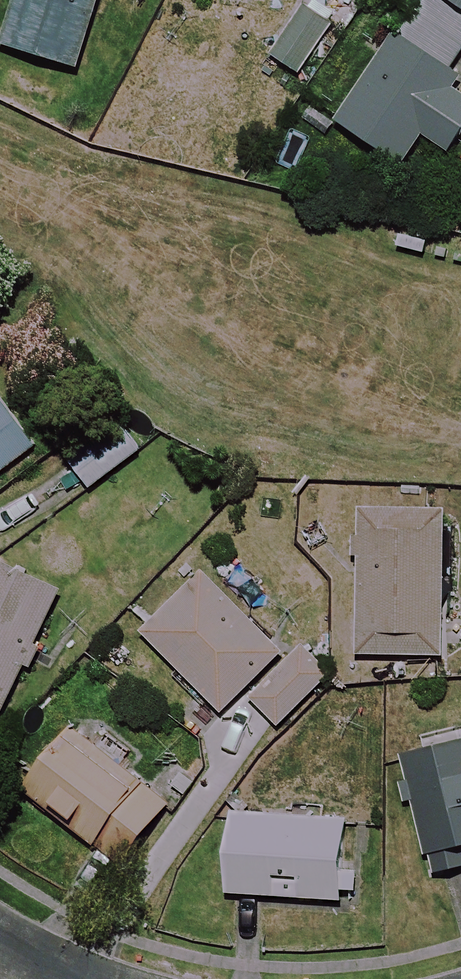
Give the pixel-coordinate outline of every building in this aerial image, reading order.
[(0,44),(0,46),(76,70),(97,0),(14,0),(0,44)] [(397,40),(392,37),(337,125),(401,166),(420,137),(446,154),(460,130),(460,95),(441,82),(448,72),(460,51),(460,0),(423,0),(397,40)] [(328,29),(295,8),(266,55),(299,75),(328,29)] [(0,398),(0,472),(35,446),(0,398)] [(142,449),(119,418),(65,458),(89,490),(142,449)] [(443,517),(359,513),(354,656),(438,659),(443,517)] [(22,670),(29,674),(43,643),(36,640),(59,594),(0,566),(0,714),(22,670)] [(218,715),(243,691),(277,727),(332,674),(292,633),(276,649),(203,574),(140,634),(218,715)] [(169,801),(67,727),(22,789),(124,864),(169,801)] [(402,755),(429,875),(460,868),(460,742),(402,755)] [(340,900),(343,822),(229,816),(225,895),(340,900)]
